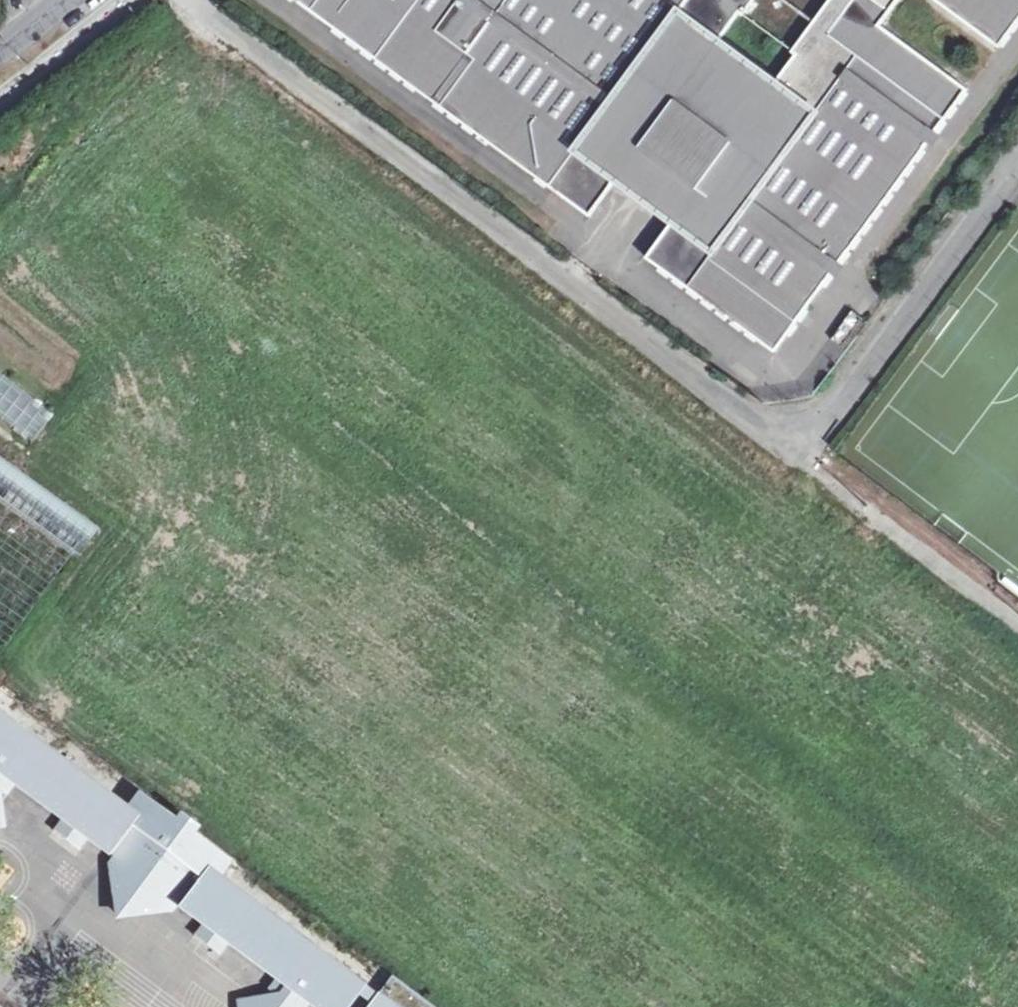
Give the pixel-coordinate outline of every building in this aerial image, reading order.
[(591,214),(616,181),(643,201),(674,224),(650,256),(777,349),(839,265),(934,137),(970,88),(883,24),(900,0),(832,0),(822,13),(775,75),(728,40),(759,0),(300,0),(591,214)] [(1004,48),(1017,28),(1017,0),(939,0),(1004,48)] [(0,364),(0,413),(34,439),(57,408),(0,364)] [(0,506),(0,655),(1,655),(72,558),(0,506)] [(0,714),(0,792),(6,796),(17,785),(64,820),(55,831),(80,852),(90,839),(112,857),(140,820),(208,870),(221,879),(233,864),(194,835),(198,831),(182,818),(178,823),(142,797),(131,812),(0,714)] [(140,820),(112,857),(119,920),(180,908),(208,870),(140,820)] [(208,870),(180,908),(205,925),(195,939),(220,957),(230,945),(278,980),(269,994),(277,1000),(280,1003),(279,1005),(279,1006),(312,1006),(314,1006),(350,1006),(365,987),(221,879),(208,870)] [(371,996),(363,1006),(386,1006),(371,996)]
